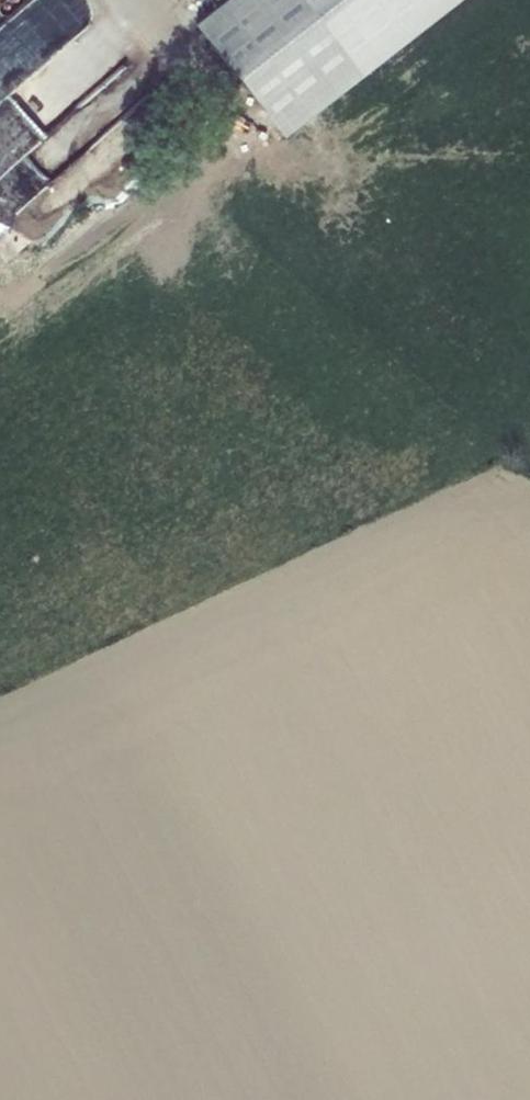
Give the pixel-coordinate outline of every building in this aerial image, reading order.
[(195,17),(286,138),(459,0),(213,0),(195,17)]
